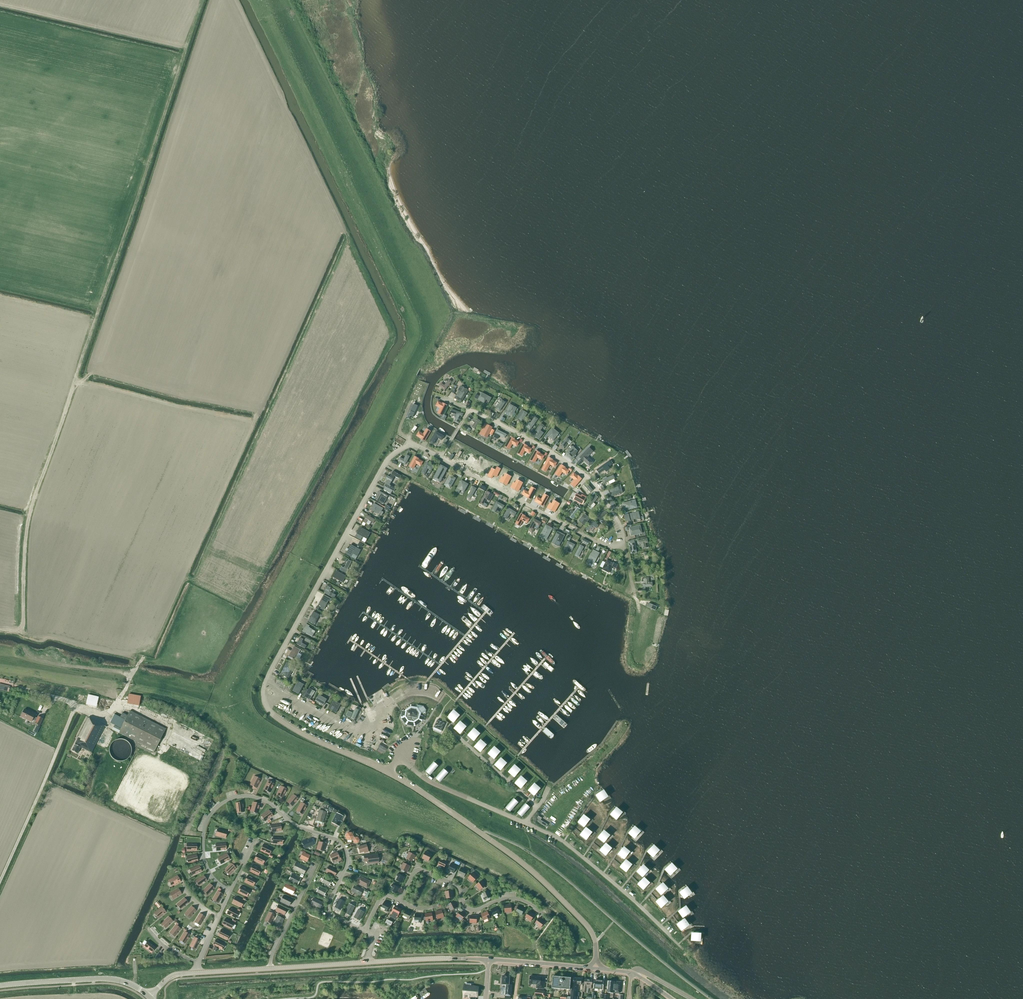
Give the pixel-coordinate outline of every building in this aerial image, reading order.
[(439,386),(445,391),(452,382),(449,380),(444,386),(441,383),(439,386)] [(418,383),(413,395),(417,396),(422,384),(418,383)] [(462,387),(454,398),(461,402),(468,391),(468,390),(462,387)] [(490,402),(492,398),(481,393),(480,396),(476,394),(474,398),(484,403),(486,400),(490,402)] [(502,400),(496,409),(500,411),(505,403),(502,400)] [(438,402),(436,406),(440,408),(438,413),(441,415),(447,405),(443,403),(442,404),(438,402)] [(418,406),(414,404),(409,415),(413,417),(418,406)] [(508,406),(507,409),(505,412),(514,417),(516,414),(514,413),(517,408),(514,406),(509,404),(508,406)] [(462,417),(463,413),(452,409),(450,413),(455,414),(454,416),(455,418),(454,422),(458,423),(461,416),(462,417)] [(519,419),(522,421),(527,413),(522,410),(519,414),(521,415),(519,419)] [(472,420),(472,421),(474,423),(471,427),(474,429),(480,421),(470,414),(468,417),(472,420)] [(525,426),(530,430),(538,419),(535,417),(530,423),(528,422),(525,426)] [(541,423),(537,428),(535,431),(538,433),(535,437),(539,439),(544,433),(540,431),(544,426),(541,423)] [(492,427),(485,424),(481,433),(482,434),(482,435),(487,438),(492,427)] [(546,435),(553,441),(559,433),(552,427),(546,435)] [(419,432),(417,436),(421,438),(421,439),(424,441),(430,431),(427,429),(423,435),(419,432)] [(497,429),(495,433),(493,437),(497,439),(499,435),(505,438),(506,434),(497,429)] [(429,442),(433,444),(438,438),(442,440),(444,436),(436,431),(429,442)] [(517,446),(519,442),(514,440),(515,439),(511,437),(505,447),(509,449),(512,444),(517,446)] [(561,446),(564,448),(568,443),(570,445),(572,442),(570,441),(570,440),(567,438),(561,446)] [(527,447),(527,446),(523,444),(518,454),(522,456),(525,451),(529,453),(531,449),(527,447)] [(570,449),(565,453),(571,460),(574,457),(571,453),(576,449),(573,446),(572,447),(570,449)] [(590,454),(592,452),(589,448),(580,457),(589,466),(593,462),(587,457),(590,454),(590,455),(591,454),(590,454)] [(540,453),(536,451),(531,461),(534,463),(537,457),(542,460),(544,456),(539,454),(540,453)] [(398,461),(405,465),(410,456),(406,455),(404,459),(400,457),(398,461)] [(415,457),(409,467),(410,467),(413,469),(416,463),(421,466),(423,462),(418,460),(419,459),(415,457)] [(549,458),(542,470),(546,472),(550,464),(554,467),(556,463),(552,460),(549,458)] [(421,473),(424,475),(428,469),(431,471),(434,466),(427,462),(421,473)] [(597,470),(599,474),(605,470),(606,472),(610,469),(606,464),(597,470)] [(433,479),(440,483),(447,469),(440,465),(433,479)] [(561,465),(555,474),(559,477),(562,472),(566,474),(569,471),(564,468),(565,467),(561,465)] [(491,469),(487,477),(491,479),(493,476),(496,477),(500,469),(497,468),(495,471),(491,469)] [(401,476),(393,471),(390,477),(389,477),(388,480),(391,482),(395,476),(399,479),(401,476)] [(575,480),(571,485),(574,487),(581,479),(578,476),(578,477),(574,473),(571,477),(575,480)] [(502,477),(499,482),(506,485),(511,477),(506,474),(504,478),(502,477)] [(455,478),(450,475),(444,485),(450,488),(455,478)] [(602,480),(604,484),(615,479),(613,475),(607,478),(606,477),(603,478),(604,479),(602,480)] [(391,482),(388,480),(384,486),(385,487),(384,490),(390,494),(392,491),(394,492),(396,488),(390,485),(391,482)] [(455,491),(459,493),(461,490),(464,492),(468,484),(461,480),(455,491)] [(513,483),(511,488),(518,491),(522,483),(517,480),(515,484),(513,483)] [(467,498),(470,500),(476,489),(473,486),(467,498)] [(590,486),(582,493),(585,496),(593,488),(590,486)] [(622,489),(619,490),(618,486),(609,490),(611,493),(612,493),(613,496),(623,492),(622,489)] [(531,487),(529,493),(524,491),(522,494),(527,497),(526,497),(530,499),(535,489),(531,487)] [(479,504),(483,506),(486,500),(490,502),(494,495),(487,491),(479,504)] [(380,492),(376,500),(384,504),(388,496),(380,492)] [(542,506),(548,497),(544,494),(541,500),(537,497),(535,501),(539,504),(542,506)] [(576,494),(573,499),(582,504),(586,497),(582,495),(581,497),(576,494)] [(591,506),(593,508),(595,505),(593,503),(598,498),(595,496),(588,504),(591,506)] [(624,508),(625,511),(637,507),(635,500),(624,503),(626,508),(624,508)] [(491,511),(495,513),(498,507),(502,509),(504,506),(497,501),(491,511)] [(554,501),(552,504),(550,503),(547,508),(554,512),(559,504),(554,501)] [(374,503),(371,510),(378,514),(380,515),(383,508),(382,508),(374,503)] [(579,507),(575,511),(573,509),(571,513),(573,514),(571,516),(575,519),(582,509),(579,507)] [(503,517),(507,519),(510,514),(514,516),(516,513),(509,508),(503,517)] [(628,521),(640,518),(639,515),(637,515),(636,512),(624,515),(625,519),(627,518),(628,519),(628,521)] [(521,514),(515,524),(519,526),(522,520),(526,523),(528,519),(524,517),(524,516),(521,514)] [(579,521),(584,526),(590,519),(584,514),(579,521)] [(600,515),(597,518),(602,524),(610,517),(608,514),(603,518),(600,515)] [(375,520),(367,515),(362,525),(364,526),(366,524),(368,520),(374,523),(375,520)] [(534,519),(528,530),(532,532),(534,529),(535,528),(537,530),(541,523),(534,519)] [(586,529),(589,531),(593,526),(596,529),(599,525),(592,520),(586,529)] [(546,525),(540,537),(545,540),(546,536),(548,537),(552,529),(546,525)] [(629,528),(631,536),(642,534),(640,525),(629,528)] [(355,537),(362,541),(364,537),(367,539),(371,533),(360,527),(355,537)] [(559,547),(565,535),(557,532),(551,543),(559,547)] [(638,545),(641,544),(642,549),(646,548),(645,543),(648,543),(647,539),(637,541),(638,545)] [(637,553),(634,540),(628,542),(631,554),(637,553)] [(563,549),(567,551),(569,548),(572,550),(575,545),(568,541),(563,549)] [(351,545),(346,554),(351,557),(353,554),(357,556),(361,550),(358,549),(356,548),(351,545)] [(575,556),(578,558),(584,547),(580,545),(575,556)] [(587,562),(593,565),(600,553),(593,550),(587,562)] [(340,570),(347,574),(349,570),(347,570),(352,562),(348,560),(344,568),(341,567),(340,570)] [(613,564),(607,560),(602,569),(609,573),(612,566),(616,568),(618,565),(614,563),(613,564)] [(333,577),(343,583),(346,576),(336,571),(333,577)] [(649,583),(649,578),(645,578),(645,582),(642,582),(643,587),(653,587),(652,583),(649,583)] [(331,587),(332,586),(329,584),(324,593),(334,599),(336,595),(329,591),(331,588),(331,587)] [(320,608),(324,610),(329,601),(330,602),(332,599),(324,595),(318,604),(322,606),(320,608)] [(319,615),(314,611),(308,622),(314,625),(319,616),(322,618),(323,616),(319,614),(319,615)] [(314,633),(315,631),(309,627),(309,626),(306,624),(301,633),(304,634),(305,633),(312,637),(314,633)] [(296,644),(305,649),(307,646),(301,643),(303,639),(300,637),(296,644)] [(289,656),(295,660),(301,650),(294,646),(289,656)] [(555,668),(545,660),(541,665),(552,673),(555,668)] [(284,674),(283,676),(287,678),(287,677),(289,678),(295,666),(287,662),(282,672),(281,673),(283,674),(284,674)] [(292,691),(298,694),(304,684),(298,681),(292,691)] [(304,697),(310,700),(315,692),(309,688),(304,697)] [(98,706),(100,697),(89,694),(87,704),(98,706)] [(141,705),(142,695),(129,694),(128,704),(141,705)] [(316,701),(323,706),(327,699),(319,695),(315,701),(316,701)] [(329,709),(336,713),(341,704),(334,700),(329,709)] [(351,718),(354,719),(359,710),(355,708),(352,715),(351,715),(352,713),(348,711),(346,716),(350,718),(351,716),(351,717),(351,718)] [(418,719),(419,713),(417,709),(411,708),(407,711),(407,712),(403,711),(401,717),(406,724),(415,726),(422,721),(418,719)] [(24,709),(21,717),(31,722),(32,720),(36,721),(34,723),(39,726),(43,719),(38,716),(37,718),(34,717),(35,714),(28,710),(28,711),(24,709)] [(112,729),(155,751),(166,729),(130,711),(128,716),(125,720),(121,729),(114,725),(112,729)] [(448,717),(454,722),(459,716),(453,711),(448,717)] [(114,714),(110,723),(114,725),(121,729),(125,720),(120,717),(114,714)] [(88,718),(72,751),(77,754),(80,747),(91,752),(105,726),(88,718)] [(442,731),(445,723),(437,720),(434,727),(435,728),(434,730),(437,731),(438,729),(442,731)] [(455,729),(460,734),(466,728),(460,723),(455,729)] [(468,735),(474,741),(479,735),(473,730),(468,735)] [(552,738),(543,730),(539,734),(548,742),(552,738)] [(363,744),(376,750),(381,739),(376,737),(373,735),(368,733),(366,736),(364,740),(363,744)] [(110,753),(114,758),(124,762),(131,756),(132,753),(131,752),(126,750),(129,748),(127,747),(129,742),(128,741),(120,738),(113,743),(111,748),(112,749),(110,753)] [(480,741),(475,747),(481,752),(486,746),(480,741)] [(494,748),(489,754),(494,759),(499,753),(494,748)] [(500,759),(495,765),(501,770),(506,765),(500,759)] [(426,771),(430,774),(439,765),(435,761),(426,771)] [(514,766),(509,772),(515,777),(520,771),(514,766)] [(436,778),(440,782),(449,772),(445,768),(436,778)] [(254,776),(251,784),(256,787),(258,783),(259,781),(260,779),(254,776)] [(515,783),(521,788),(526,783),(521,778),(515,783)] [(268,781),(264,789),(270,791),(272,788),(271,788),(272,785),(273,786),(274,784),(268,781)] [(529,790),(534,796),(540,790),(534,785),(529,790)] [(281,786),(277,794),(283,797),(284,793),(285,791),(286,791),(286,789),(281,786)] [(597,795),(601,802),(607,798),(603,791),(597,795)] [(293,794),(288,801),(292,805),(295,802),(296,800),(297,800),(298,799),(293,794)] [(515,798),(506,808),(510,811),(519,802),(515,798)] [(253,802),(251,810),(257,812),(258,809),(258,808),(258,806),(259,806),(259,804),(253,802)] [(301,803),(297,810),(302,813),(304,810),(305,807),(306,808),(307,806),(301,803)] [(518,813),(522,816),(531,807),(527,803),(518,813)] [(616,809),(611,815),(617,820),(622,814),(616,809)] [(269,810),(262,815),(265,820),(268,818),(270,816),(271,816),(272,815),(269,810)] [(317,819),(316,822),(322,824),(322,823),(323,823),(323,821),(326,812),(319,810),(317,819)] [(337,825),(339,826),(341,821),(340,821),(342,816),(337,813),(333,820),(338,823),(337,825)] [(584,815),(578,822),(584,827),(590,820),(584,815)] [(541,818),(538,816),(535,820),(546,827),(547,824),(540,820),(541,818)] [(592,833),(586,828),(581,835),(586,840),(592,833)] [(629,833),(635,838),(640,833),(634,828),(629,833)] [(223,837),(225,838),(227,832),(217,829),(216,835),(221,836),(223,836),(223,837)] [(598,838),(604,843),(609,837),(603,832),(598,838)] [(359,840),(358,838),(354,838),(353,837),(353,836),(351,833),(347,833),(345,836),(347,840),(351,840),(352,839),(353,840),(355,843),(358,843),(359,840)] [(304,842),(307,847),(313,845),(311,839),(306,841),(306,839),(302,841),(302,843),(304,842)] [(319,842),(317,849),(323,851),(325,845),(326,846),(327,843),(325,842),(325,844),(319,842)] [(263,844),(260,850),(268,854),(271,848),(268,846),(267,847),(265,846),(265,845),(263,844)] [(611,849),(606,844),(600,850),(606,855),(611,849)] [(364,853),(368,851),(366,845),(358,847),(360,853),(364,852),(364,853)] [(653,846),(648,852),(653,857),(659,852),(653,846)] [(623,848),(619,854),(624,859),(629,853),(623,848)] [(300,858),(307,861),(309,856),(305,853),(305,852),(301,850),(301,852),(303,853),(300,858)] [(426,860),(428,861),(432,854),(426,851),(423,857),(427,859),(426,860)] [(340,858),(339,858),(337,852),(330,855),(332,861),(338,859),(338,861),(341,859),(340,858)] [(404,857),(407,859),(413,862),(416,856),(409,852),(408,854),(406,853),(404,857)] [(227,853),(219,857),(222,863),(225,861),(227,860),(229,859),(227,853)] [(196,854),(188,856),(189,862),(193,862),(193,861),(195,861),(196,861),(198,860),(196,854)] [(257,854),(254,860),(262,864),(265,858),(261,856),(261,857),(259,855),(257,854)] [(364,856),(364,860),(368,859),(368,864),(378,863),(378,855),(368,856),(364,856)] [(438,864),(442,866),(442,867),(444,868),(447,861),(441,858),(438,864)] [(621,867),(626,872),(631,866),(625,861),(621,867)] [(295,864),(297,864),(295,870),(304,874),(306,868),(300,865),(300,864),(296,862),(295,864)] [(402,869),(407,872),(410,866),(403,863),(402,865),(404,866),(402,869)] [(452,872),(454,873),(457,866),(451,863),(448,869),(452,870),(452,872)] [(231,864),(225,870),(229,874),(232,872),(232,871),(234,869),(234,870),(236,868),(231,864)] [(199,865),(191,868),(193,874),(197,873),(197,872),(199,871),(199,872),(201,871),(199,865)] [(252,865),(250,871),(257,874),(260,869),(257,867),(257,868),(254,866),(252,865)] [(665,870),(671,875),(676,870),(671,865),(665,870)] [(337,871),(328,866),(326,872),(334,876),(337,871)] [(637,872),(643,877),(648,872),(643,866),(637,872)] [(462,877),(464,878),(467,870),(461,868),(458,873),(462,875),(462,877)] [(469,877),(472,880),(471,881),(473,883),(478,877),(473,872),(469,877)] [(291,881),(297,884),(300,879),(295,876),(296,875),(292,873),(291,875),(293,876),(291,881)] [(396,880),(402,883),(405,877),(398,873),(397,876),(398,876),(396,880)] [(203,875),(196,880),(199,885),(203,883),(202,882),(204,881),(204,882),(207,880),(203,875)] [(180,881),(177,876),(169,880),(172,886),(176,883),(178,882),(180,881)] [(247,876),(245,881),(252,885),(255,879),(252,878),(249,877),(247,876)] [(324,877),(322,881),(329,885),(331,880),(324,877)] [(357,883),(366,888),(369,882),(360,877),(357,883)] [(643,877),(637,884),(643,889),(649,882),(643,877)] [(478,888),(480,890),(486,886),(482,880),(477,884),(480,887),(478,888)] [(210,884),(204,890),(208,894),(211,892),(210,891),(212,890),(214,888),(210,884)] [(391,891),(396,894),(399,888),(392,884),(391,886),(393,887),(391,891)] [(656,889),(661,895),(667,890),(662,884),(656,889)] [(351,891),(360,895),(363,890),(354,885),(351,891)] [(241,886),(238,892),(246,896),(249,890),(245,888),(245,889),(243,888),(243,887),(241,886)] [(292,887),(292,888),(287,886),(285,890),(290,892),(289,893),(292,895),(295,889),(292,887)] [(317,892),(324,895),(326,891),(319,887),(317,892)] [(178,888),(171,893),(174,898),(177,896),(178,895),(179,895),(181,894),(178,888)] [(680,893),(685,899),(691,894),(686,888),(680,893)] [(485,897),(483,898),(484,900),(492,897),(489,890),(483,893),(485,897)] [(218,891),(213,899),(218,902),(220,898),(221,897),(223,894),(218,891)] [(289,906),(292,900),(284,896),(280,902),(289,906)] [(235,897),(232,903),(240,907),(243,901),(240,899),(239,900),(238,899),(238,898),(235,897)] [(661,908),(667,903),(662,897),(656,902),(661,908)] [(184,898),(177,903),(181,908),(184,906),(184,905),(185,904),(186,905),(188,903),(184,898)] [(320,908),(323,902),(313,898),(311,903),(320,908)] [(335,907),(340,910),(344,902),(339,899),(335,907)] [(385,910),(387,911),(390,904),(384,901),(382,907),(385,909),(385,910)] [(448,905),(449,907),(450,906),(452,910),(458,907),(454,901),(450,904),(448,905)] [(344,912),(349,915),(354,907),(349,904),(344,912)] [(282,914),(284,915),(287,910),(278,905),(275,911),(280,913),(282,914)] [(525,908),(519,905),(516,911),(520,913),(519,914),(522,915),(525,908)] [(191,906),(186,913),(190,917),(193,914),(192,914),(193,912),(194,913),(196,911),(191,906)] [(401,909),(395,906),(391,914),(397,917),(401,909)] [(162,907),(155,912),(159,917),(162,915),(162,914),(164,913),(166,912),(162,907)] [(493,914),(493,915),(497,913),(498,915),(500,914),(497,907),(491,909),(491,911),(493,914)] [(679,912),(683,918),(689,913),(685,907),(679,912)] [(230,908),(227,913),(235,917),(238,912),(234,910),(234,911),(232,910),(233,909),(230,908)] [(359,920),(364,912),(358,909),(354,917),(359,920)] [(406,919),(409,920),(412,913),(406,910),(403,915),(407,917),(406,919)] [(435,912),(437,918),(441,916),(442,918),(444,917),(442,910),(435,912)] [(453,915),(459,919),(461,921),(466,914),(461,910),(460,911),(458,910),(453,915)] [(488,918),(488,919),(490,918),(487,911),(481,914),(483,918),(484,920),(488,918)] [(529,920),(531,921),(535,914),(529,911),(526,916),(529,918),(529,920)] [(272,919),(274,917),(275,915),(269,912),(265,921),(271,924),(273,919),(272,919)] [(200,913),(195,921),(200,924),(202,921),(202,920),(203,919),(205,917),(200,913)] [(425,914),(426,920),(430,919),(431,921),(433,920),(432,913),(425,914)] [(280,928),(282,924),(281,923),(283,919),(277,915),(273,924),(280,928)] [(168,917),(162,922),(166,927),(169,924),(170,923),(173,921),(168,917)] [(536,923),(539,925),(538,926),(540,928),(545,922),(539,918),(536,923)] [(225,919),(222,924),(230,928),(233,922),(229,921),(228,921),(228,920),(225,919)] [(678,924),(682,931),(688,926),(684,920),(678,924)] [(176,925),(170,932),(175,936),(177,933),(177,932),(178,931),(179,931),(181,929),(176,925)] [(221,929),(218,935),(226,939),(229,933),(225,931),(225,932),(224,931),(221,929)] [(184,932),(180,939),(185,942),(187,939),(188,937),(190,935),(184,932)] [(194,937),(190,945),(196,948),(198,944),(197,944),(198,943),(199,943),(200,940),(194,937)] [(216,939),(213,945),(221,949),(224,943),(220,941),(220,942),(219,941),(216,939)] [(148,942),(145,947),(148,949),(149,950),(151,952),(155,947),(148,942)] [(506,984),(505,992),(505,996),(511,996),(512,985),(509,985),(510,977),(503,976),(502,984),(506,984)] [(541,977),(537,976),(537,977),(530,976),(529,984),(537,985),(537,988),(544,989),(544,982),(541,981),(541,977)] [(572,987),(572,990),(577,991),(577,984),(581,985),(582,979),(574,978),(573,984),(572,984),(572,987)] [(593,980),(585,979),(584,987),(583,992),(586,992),(587,988),(591,988),(591,985),(592,985),(593,980)] [(604,981),(595,980),(594,988),(603,989),(604,981)] [(465,997),(477,997),(478,988),(471,986),(471,984),(466,983),(465,997)]
